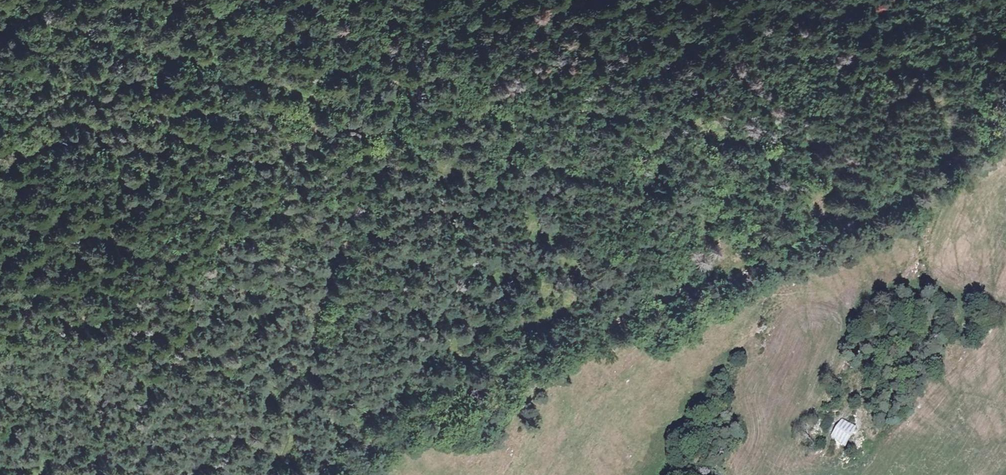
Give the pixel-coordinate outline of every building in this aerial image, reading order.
[(835,426),(828,438),(842,447),(849,434),(835,426)]
